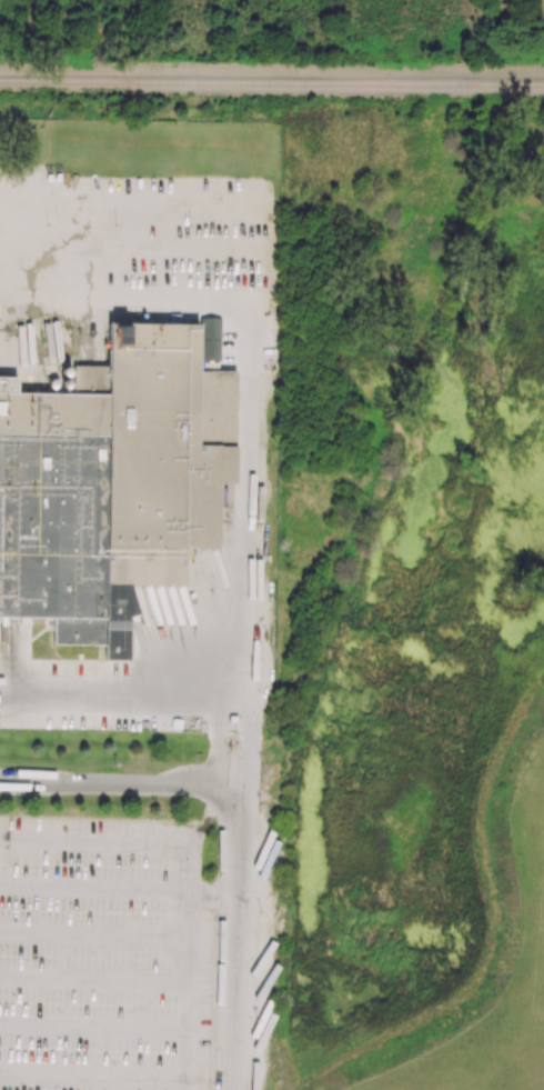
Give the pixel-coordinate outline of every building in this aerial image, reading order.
[(112,367),(75,367),(74,396),(19,394),(19,379),(0,379),(0,620),(57,621),(56,641),(108,642),(109,657),(132,657),(132,620),(142,618),(133,588),(190,589),(190,551),(218,551),(219,486),(234,486),(236,372),(198,371),(198,357),(208,357),(208,346),(198,346),(199,326),(113,324),(112,367)]
